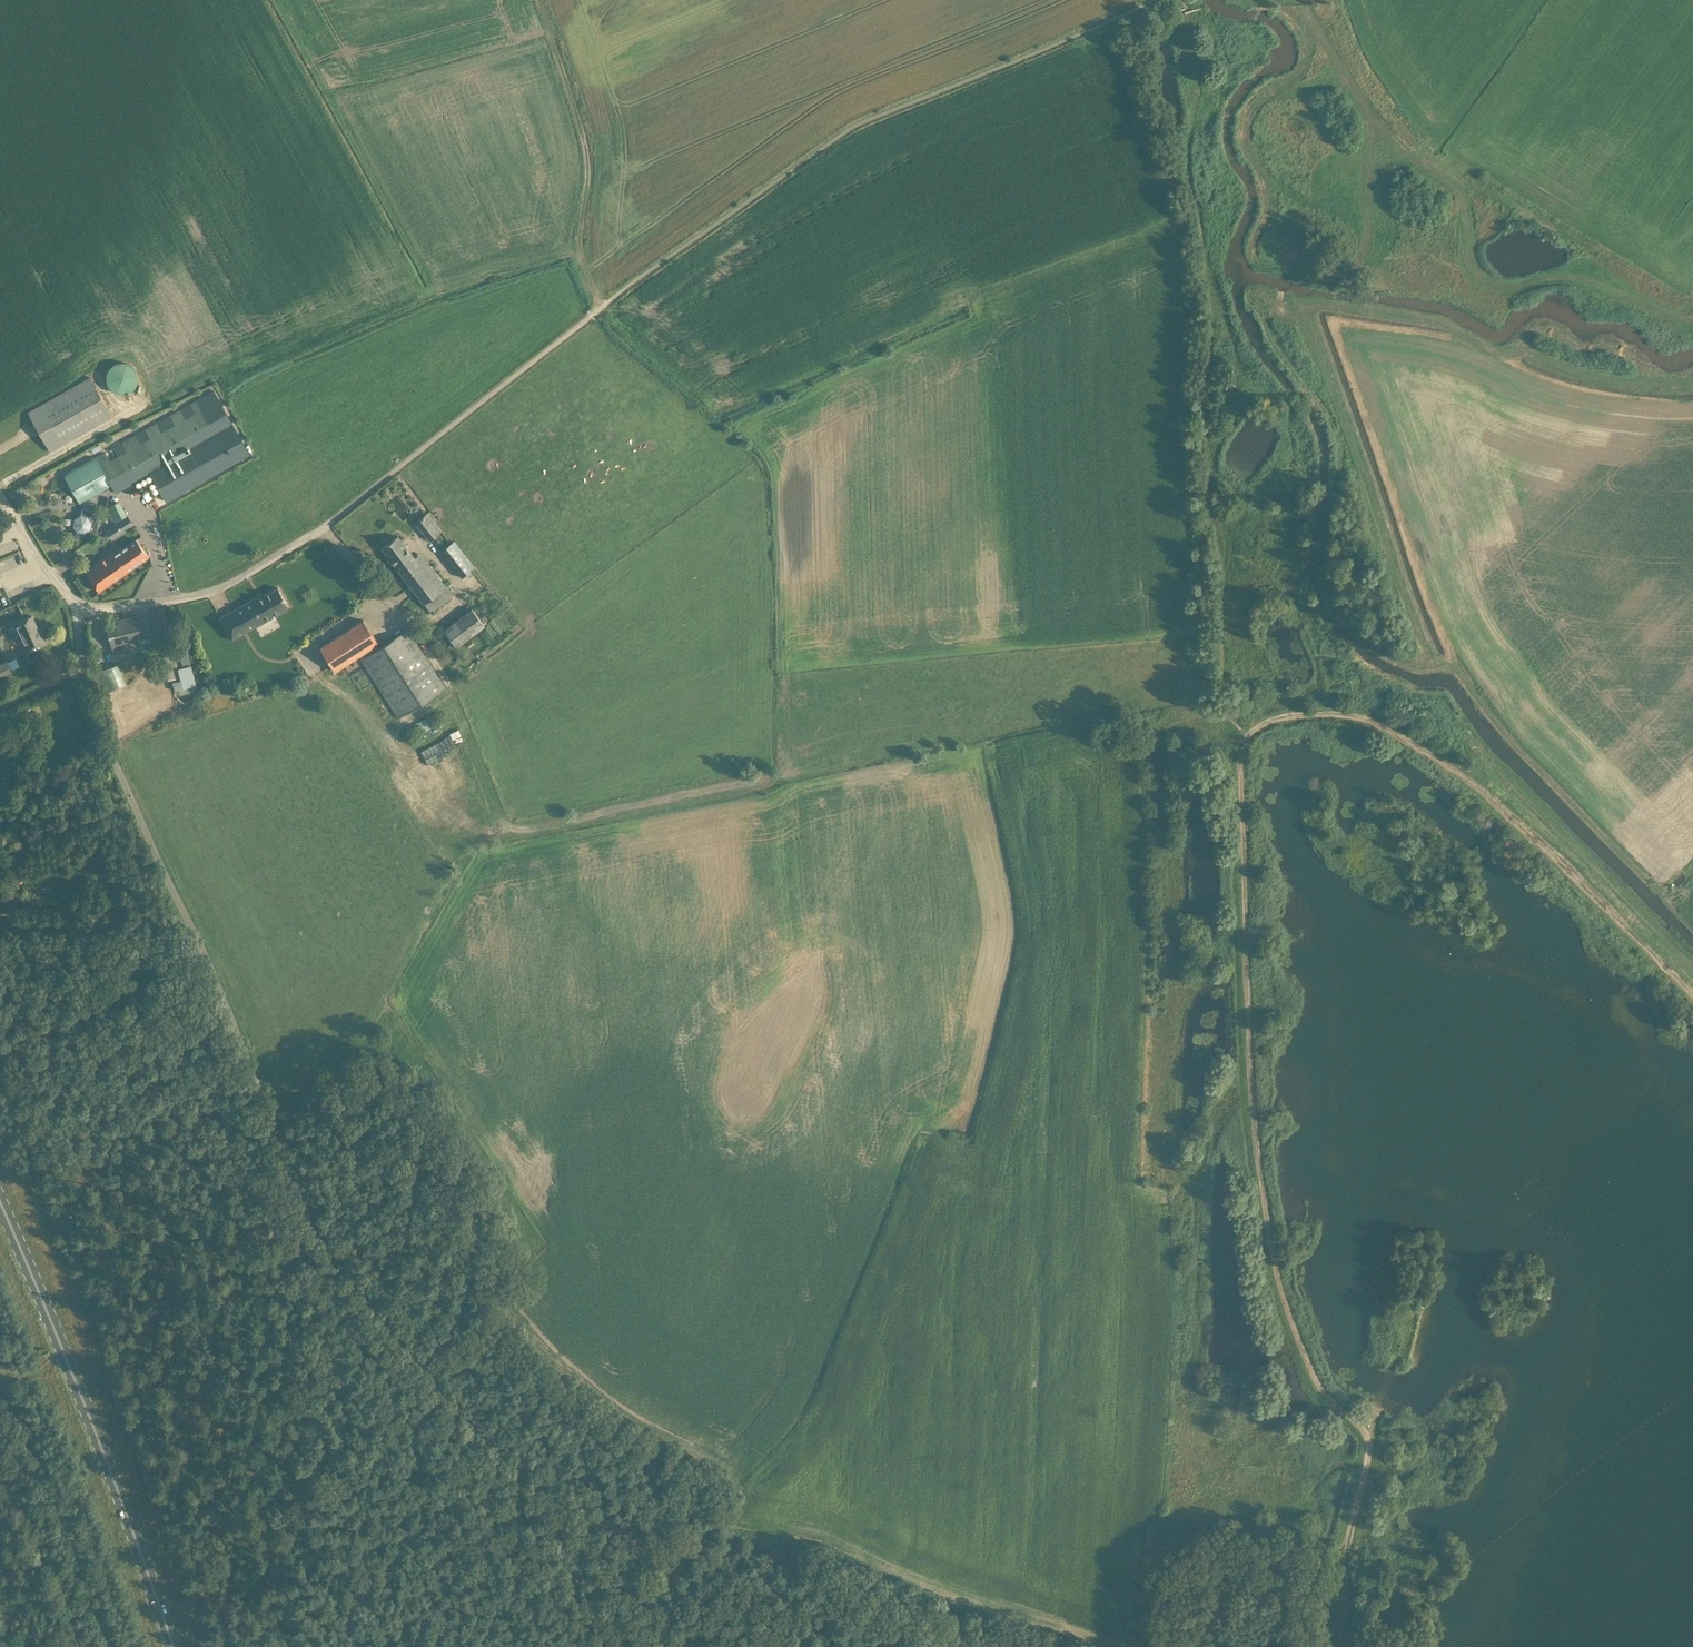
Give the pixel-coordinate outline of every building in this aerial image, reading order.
[(144,384),(134,359),(109,369),(119,394),(144,384)] [(113,415),(91,377),(29,412),(50,450),(113,415)] [(214,389),(113,446),(118,455),(109,460),(105,452),(74,470),(64,475),(79,502),(111,484),(116,492),(125,486),(150,472),(166,500),(233,462),(228,454),(245,445),(214,389)] [(74,525),(78,531),(85,532),(89,538),(97,532),(99,520),(92,509),(82,507),(81,514),(75,518),(74,525)] [(122,508),(111,514),(115,521),(126,515),(122,508)] [(427,542),(442,531),(428,512),(415,522),(428,538),(426,540),(427,542)] [(127,516),(117,523),(123,530),(133,523),(127,516)] [(393,539),(382,548),(430,611),(442,602),(452,595),(425,559),(419,563),(414,556),(398,535),(393,539)] [(136,539),(127,545),(115,554),(114,551),(94,565),(85,571),(99,591),(149,556),(136,539)] [(475,566),(454,541),(440,552),(461,578),(475,566)] [(26,563),(22,552),(0,560),(0,567),(2,571),(26,563)] [(272,615),(278,611),(288,606),(278,587),(252,601),(251,600),(220,617),(232,640),(274,617),(272,615)] [(171,630),(165,608),(106,623),(114,654),(140,647),(138,639),(171,630)] [(456,646),(484,625),(472,608),(444,629),(456,646)] [(32,615),(21,620),(15,623),(28,651),(46,642),(42,634),(41,635),(32,615)] [(446,687),(413,640),(407,629),(380,646),(363,620),(320,647),(335,670),(359,655),(361,659),(399,718),(446,687)] [(180,639),(173,645),(179,653),(186,646),(180,639)] [(181,653),(183,665),(192,664),(190,652),(181,653)] [(163,657),(168,680),(180,677),(175,654),(163,657)] [(7,659),(0,662),(0,675),(12,670),(7,659)] [(126,685),(118,663),(96,671),(104,692),(126,685)] [(181,667),(184,678),(174,681),(177,689),(199,683),(194,664),(181,667)] [(417,720),(421,731),(429,728),(425,718),(417,720)]
